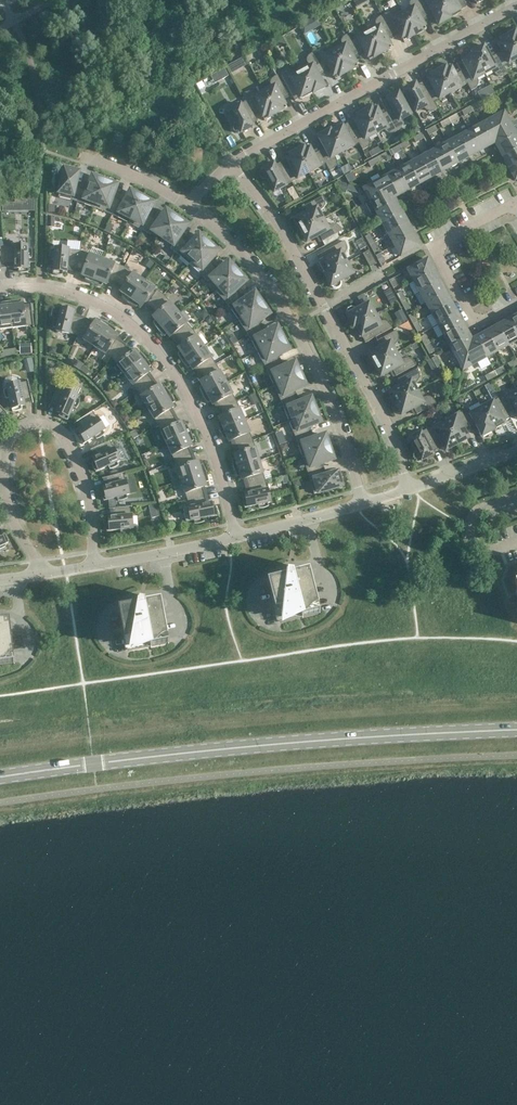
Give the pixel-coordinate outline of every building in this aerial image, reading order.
[(418,0),(411,0),(410,3),(409,6),(410,9),(403,13),(415,35),(426,29),(421,19),(427,16),(418,0)] [(427,16),(432,13),(439,25),(450,19),(440,0),(431,0),(430,0),(418,0),(427,16)] [(450,19),(462,12),(460,10),(467,7),(463,0),(440,0),(450,19)] [(385,14),(382,16),(392,35),(398,32),(403,42),(415,35),(403,13),(395,17),(393,15),(391,13),(388,13),(385,14)] [(392,35),(382,16),(379,17),(377,19),(375,22),(375,25),(376,28),(369,32),(381,54),(392,48),(387,38),(392,35)] [(307,21),(299,25),(304,34),(312,30),(307,21)] [(508,35),(516,52),(516,30),(508,35)] [(381,54),(369,32),(352,41),(358,53),(364,50),(369,60),(381,54)] [(342,47),(334,51),(346,73),(358,67),(352,57),(358,53),(352,41),(348,34),(345,36),(344,36),(342,38),(341,41),(341,44),(342,47)] [(508,35),(496,42),(502,52),(496,55),(507,74),(503,67),(516,59),(516,52),(508,35)] [(484,46),(472,52),(485,74),(492,70),(493,73),(495,75),(498,76),(501,77),(504,76),(507,74),(496,55),(490,58),(484,46)] [(316,52),(314,53),(324,72),(330,69),(335,79),(346,73),(334,51),(327,55),(325,52),(322,51),(319,51),(316,52)] [(308,67),(301,71),(313,94),(325,87),(318,75),(324,72),(314,53),(313,52),(310,54),(308,56),(307,59),(306,62),(307,65),(308,67)] [(485,74),(472,52),(461,58),(462,61),(457,64),(471,91),(474,89),(476,87),(478,84),(478,81),(477,78),(485,74)] [(234,62),(227,66),(231,73),(238,69),(234,62)] [(471,91),(457,64),(456,64),(460,72),(455,75),(450,65),(438,71),(450,93),(467,84),(471,91)] [(224,68),(216,72),(221,80),(229,76),(224,68)] [(302,100),(313,94),(301,71),(294,75),(292,73),(289,72),(286,71),(283,72),(280,74),(294,101),(301,97),(302,100)] [(450,93),(438,71),(427,77),(432,87),(427,90),(423,82),(422,83),(437,109),(438,109),(434,102),(450,93)] [(271,88),(263,92),(276,114),(287,108),(281,98),(288,95),(277,75),(274,77),(271,79),(270,82),(270,85),(271,88)] [(437,109),(422,83),(417,86),(415,83),(404,90),(416,112),(424,108),(426,110),(428,111),(431,112),(434,111),(437,109)] [(242,95),(246,102),(257,121),(258,121),(253,113),(259,110),(264,120),(276,114),(263,92),(256,96),(254,94),(251,92),(248,92),(245,93),(242,95)] [(411,115),(399,92),(387,99),(388,101),(382,104),(397,131),(400,130),(402,128),(404,125),(404,122),(403,119),(411,115)] [(257,121),(246,102),(229,111),(236,123),(235,124),(234,125),(233,126),(233,127),(233,128),(233,129),(233,130),(233,131),(234,132),(235,133),(236,133),(237,134),(238,134),(239,134),(241,133),(253,127),(251,124),(257,121)] [(478,103),(478,102),(470,107),(472,112),(480,107),(479,108),(476,103),(478,103)] [(397,131),(382,104),(382,105),(386,112),(381,115),(375,105),(364,111),(376,134),(384,130),(386,132),(388,133),(391,134),(394,133),(397,131)] [(472,112),(470,107),(461,111),(461,112),(463,111),(465,115),(464,116),(472,112)] [(494,146),(505,109),(479,124),(492,147),(494,146)] [(494,146),(495,148),(516,136),(516,121),(516,120),(512,122),(505,109),(494,146)] [(376,134),(364,111),(353,118),(358,128),(353,131),(349,123),(348,123),(363,150),(366,148),(368,146),(369,144),(370,141),(369,138),(376,134)] [(456,114),(448,119),(451,124),(459,119),(458,120),(455,115),(456,114)] [(451,124),(448,119),(440,123),(441,123),(444,127),(442,128),(451,124)] [(363,150),(348,123),(342,126),(341,124),(330,130),(342,152),(359,143),(363,150)] [(467,128),(468,130),(470,131),(469,132),(481,153),(492,147),(479,124),(475,126),(474,124),(467,128)] [(435,126),(426,131),(429,136),(438,131),(436,131),(434,127),(435,126)] [(342,152),(330,130),(318,136),(325,148),(319,151),(330,171),(333,169),(335,167),(336,164),(337,161),(335,156),(342,152)] [(470,131),(468,130),(457,136),(470,159),(481,153),(469,132),(470,131)] [(424,138),(421,133),(413,138),(414,137),(417,142),(415,143),(416,143),(424,138)] [(470,159),(457,136),(446,142),(459,165),(470,159)] [(495,148),(501,159),(516,151),(516,136),(495,148)] [(407,141),(399,145),(402,150),(410,146),(409,146),(406,142),(407,141)] [(459,165),(446,142),(419,157),(432,180),(459,165)] [(308,145),(297,151),(309,173),(326,164),(329,171),(330,171),(319,151),(314,155),(308,145)] [(402,150),(399,145),(391,150),(392,150),(395,154),(393,155),(402,150)] [(374,150),(369,153),(372,158),(377,155),(374,150)] [(309,173),(297,151),(285,157),(291,167),(285,170),(281,162),(292,182),(309,173)] [(501,159),(507,170),(516,165),(516,151),(501,159)] [(386,153),(385,153),(377,157),(380,162),(388,158),(387,158),(384,154),(386,153)] [(380,162),(377,157),(370,162),(371,161),(373,166),(372,166),(372,167),(380,162)] [(432,180),(419,157),(408,162),(421,186),(432,180)] [(292,182),(281,162),(275,166),(274,163),(262,170),(261,170),(260,171),(260,172),(259,174),(259,175),(259,176),(260,177),(260,178),(261,179),(262,180),(264,180),(265,180),(266,180),(267,179),(274,192),(292,182)] [(421,186),(408,162),(397,168),(410,192),(421,186)] [(507,170),(515,183),(516,182),(516,165),(507,170)] [(410,192),(397,168),(387,174),(399,198),(410,192)] [(71,200),(77,202),(81,188),(75,186),(78,173),(77,173),(77,172),(67,169),(66,170),(65,170),(62,180),(60,179),(58,188),(60,189),(58,197),(71,200)] [(399,198),(387,174),(360,189),(397,199),(399,198)] [(88,190),(81,188),(77,202),(83,204),(95,208),(105,181),(96,178),(96,179),(92,177),(88,190)] [(114,184),(105,181),(95,208),(106,212),(112,215),(118,202),(112,199),(117,186),(113,185),(114,184)] [(340,183),(338,188),(340,193),(344,194),(346,185),(340,183)] [(397,199),(360,189),(367,202),(365,203),(372,216),(374,214),(391,205),(398,201),(397,199)] [(124,204),(118,202),(112,215),(118,217),(129,223),(142,197),(133,193),(133,194),(130,192),(124,204)] [(294,219),(301,231),(323,219),(319,211),(321,210),(324,208),(325,205),(325,202),(324,199),(323,196),(303,207),(306,213),(294,219)] [(9,203),(3,203),(3,210),(35,210),(35,197),(29,197),(29,199),(16,199),(16,202),(9,202),(9,203)] [(150,202),(142,197),(129,223),(139,229),(145,232),(152,220),(147,216),(153,204),(150,203),(150,202)] [(404,212),(398,201),(391,205),(374,214),(380,225),(404,212)] [(158,223),(152,220),(145,232),(150,235),(153,231),(163,238),(177,218),(169,213),(168,214),(165,212),(158,223)] [(410,223),(404,212),(380,225),(386,236),(410,223)] [(353,215),(358,224),(363,221),(358,213),(359,214),(354,217),(353,215)] [(184,224),(177,218),(163,238),(173,245),(170,249),(175,253),(184,241),(179,238),(187,226),(184,224)] [(327,226),(323,219),(301,231),(307,242),(319,236),(322,242),(342,231),(340,228),(338,226),(335,224),(332,224),(329,225),(327,226)] [(367,229),(363,221),(358,224),(362,232),(362,231),(366,228),(367,229)] [(416,234),(410,223),(386,236),(392,247),(416,234)] [(106,224),(104,230),(110,233),(112,227),(106,224)] [(365,237),(369,245),(374,243),(370,234),(370,235),(370,236),(366,238),(365,237)] [(423,247),(416,234),(392,247),(399,260),(423,247)] [(189,245),(184,241),(175,253),(180,257),(189,265),(192,262),(209,243),(202,237),(201,238),(198,235),(189,245)] [(318,263),(325,275),(347,262),(343,255),(345,253),(346,250),(347,247),(346,244),(344,241),(317,256),(321,262),(318,263)] [(192,262),(189,265),(199,273),(203,277),(213,267),(209,263),(218,253),(215,250),(216,249),(209,243),(192,262)] [(379,251),(374,243),(369,245),(374,254),(374,253),(373,252),(378,250),(379,251)] [(14,246),(4,246),(7,267),(7,264),(14,264),(14,269),(18,269),(18,272),(19,273),(20,273),(22,273),(24,273),(25,273),(27,273),(28,272),(28,259),(31,259),(32,258),(32,257),(32,256),(32,254),(32,253),(32,252),(32,251),(32,250),(31,249),(28,249),(28,246),(14,246)] [(75,271),(80,251),(69,250),(55,248),(55,251),(51,250),(51,251),(51,252),(51,253),(50,254),(50,255),(50,257),(50,258),(50,259),(51,260),(54,261),(52,274),(55,275),(56,275),(57,276),(58,276),(60,276),(62,275),(63,275),(63,272),(67,272),(67,267),(75,268),(75,271)] [(376,264),(369,250),(362,254),(370,267),(376,264)] [(90,255),(80,251),(75,271),(76,268),(84,271),(82,276),(86,277),(85,280),(86,281),(89,282),(91,283),(93,284),(102,259),(90,254),(90,255)] [(378,260),(377,260),(381,267),(386,265),(382,257),(383,258),(378,261),(378,260)] [(405,270),(412,283),(436,270),(428,257),(405,270)] [(147,258),(143,263),(150,268),(154,263),(147,258)] [(114,263),(102,259),(93,284),(95,285),(98,286),(102,287),(103,284),(106,285),(108,280),(116,283),(114,285),(115,286),(124,267),(114,264),(114,263)] [(353,274),(347,262),(325,275),(331,286),(332,287),(333,288),(334,289),(335,289),(336,289),(338,288),(339,288),(340,287),(341,286),(341,285),(341,284),(341,283),(341,282),(340,281),(353,274)] [(218,272),(213,267),(203,277),(207,282),(211,279),(219,288),(237,272),(231,265),(230,266),(228,263),(218,272)] [(133,274),(124,267),(115,286),(116,283),(123,288),(120,292),(123,294),(121,297),(123,298),(125,300),(126,301),(128,303),(144,281),(133,273),(133,274)] [(441,281),(436,270),(412,283),(418,294),(441,281)] [(243,279),(237,272),(219,288),(216,291),(224,300),(228,305),(239,296),(235,291),(245,282),(243,280),(243,279)] [(398,286),(394,278),(389,281),(393,288),(392,287),(397,285),(398,286)] [(154,288),(144,281),(128,303),(130,304),(133,306),(136,307),(138,305),(141,307),(144,303),(151,308),(149,310),(163,295),(154,289),(154,288)] [(447,292),(441,281),(418,294),(424,304),(447,292)] [(398,302),(390,289),(384,293),(391,306),(398,302)] [(397,295),(396,295),(401,303),(406,300),(401,292),(402,293),(397,296),(397,295)] [(453,302),(447,292),(424,304),(430,315),(453,302)] [(243,301),(239,296),(228,305),(231,310),(238,320),(262,304),(257,296),(256,297),(254,294),(243,301)] [(170,303),(163,295),(149,310),(151,308),(157,314),(153,318),(155,321),(153,323),(154,325),(155,327),(157,329),(158,330),(179,313),(170,303)] [(346,311),(346,312),(346,313),(346,314),(347,315),(347,316),(353,327),(375,315),(364,295),(358,298),(362,307),(356,310),(356,309),(355,309),(355,308),(354,308),(354,307),(353,307),(352,307),(351,307),(350,307),(349,308),(348,308),(347,309),(347,310),(346,311)] [(411,308),(406,300),(401,303),(406,311),(405,310),(410,307),(410,308),(411,308)] [(9,301),(6,302),(3,303),(0,303),(1,307),(0,307),(0,330),(13,328),(9,301)] [(11,301),(9,301),(13,328),(26,327),(25,326),(33,326),(33,327),(34,327),(31,304),(30,304),(31,308),(23,309),(23,304),(19,305),(19,301),(14,301),(11,301)] [(459,313),(453,302),(430,315),(436,326),(459,313)] [(268,312),(262,304),(238,320),(245,330),(248,336),(261,328),(258,323),(269,315),(267,312),(268,312)] [(69,334),(77,336),(85,318),(84,318),(84,319),(73,317),(75,312),(71,311),(72,308),(70,307),(68,306),(66,305),(64,305),(62,305),(59,319),(55,318),(55,319),(54,320),(53,322),(53,323),(53,325),(53,326),(53,328),(56,328),(56,331),(69,334)] [(212,308),(207,311),(211,316),(216,313),(212,308)] [(507,318),(516,336),(516,312),(507,318)] [(187,323),(179,313),(158,330),(160,333),(162,334),(163,336),(164,337),(167,335),(169,338),(173,334),(178,340),(175,341),(176,342),(192,329),(187,323)] [(409,316),(413,324),(418,321),(414,313),(413,313),(414,315),(409,317),(409,316)] [(465,324),(459,313),(436,326),(441,337),(465,324)] [(379,322),(375,315),(353,327),(359,338),(362,337),(365,343),(394,327),(392,324),(390,321),(388,320),(385,320),(382,321),(379,322)] [(406,317),(398,321),(401,326),(408,321),(406,317)] [(85,318),(77,336),(84,340),(83,340),(94,347),(109,325),(107,324),(104,322),(101,320),(99,323),(96,321),(93,325),(84,320),(85,318)] [(507,318),(496,324),(509,347),(516,343),(516,336),(507,318)] [(423,330),(418,321),(413,324),(418,332),(417,331),(422,329),(423,330)] [(471,335),(465,324),(441,337),(447,348),(464,339),(471,335)] [(509,347),(496,324),(486,330),(498,353),(509,347)] [(110,325),(109,325),(94,347),(105,354),(112,359),(125,344),(124,345),(115,339),(118,335),(114,333),(116,330),(114,328),(113,327),(110,325)] [(264,334),(261,328),(248,336),(252,341),(257,352),(283,339),(279,330),(278,331),(276,328),(264,334)] [(197,336),(192,329),(176,342),(178,340),(182,346),(178,349),(180,352),(177,354),(178,356),(179,358),(181,360),(182,362),(204,347),(197,336)] [(498,353),(486,330),(474,336),(479,344),(479,343),(488,359),(498,353)] [(368,354),(374,365),(396,353),(392,346),(395,345),(397,343),(399,340),(399,337),(398,334),(396,331),(377,341),(380,347),(368,354)] [(421,338),(425,346),(430,343),(426,335),(426,336),(422,339),(421,338)] [(472,337),(471,335),(464,339),(447,348),(461,374),(463,370),(470,345),(472,337)] [(479,344),(474,336),(472,337),(470,345),(463,370),(461,374),(488,359),(479,343),(479,344)] [(287,347),(283,339),(257,352),(263,363),(266,369),(279,363),(276,357),(288,351),(286,348),(287,347)] [(435,351),(430,343),(425,346),(430,354),(430,353),(434,350),(435,351)] [(125,345),(125,344),(112,359),(117,365),(125,375),(146,359),(145,357),(143,355),(141,353),(140,352),(137,354),(135,351),(131,354),(124,346),(125,345)] [(211,357),(204,347),(182,362),(183,364),(185,366),(187,368),(188,369),(190,367),(193,370),(197,368),(201,373),(198,375),(216,364),(211,358),(211,357)] [(400,361),(396,353),(374,365),(380,377),(392,370),(396,376),(415,366),(414,362),(412,360),(409,359),(406,358),(403,359),(400,361)] [(433,358),(437,366),(442,364),(437,356),(438,357),(433,359),(433,358)] [(32,358),(24,360),(26,368),(34,366),(32,358)] [(147,361),(146,359),(125,375),(133,385),(137,391),(153,380),(151,381),(147,375),(151,371),(148,368),(151,366),(150,364),(149,363),(147,361)] [(516,359),(508,364),(509,363),(511,368),(510,369),(516,365),(516,361),(516,359)] [(282,368),(279,363),(266,369),(269,375),(274,386),(300,374),(296,366),(295,366),(294,363),(282,368)] [(220,372),(216,364),(198,375),(199,375),(201,374),(204,380),(200,382),(202,386),(199,387),(199,389),(201,392),(202,394),(203,396),(226,383),(220,371),(220,372)] [(502,367),(494,371),(497,376),(505,372),(504,372),(501,368),(502,367)] [(389,392),(395,404),(417,392),(413,384),(416,383),(418,381),(419,378),(420,375),(419,372),(417,369),(397,380),(401,386),(389,392)] [(497,376),(494,371),(486,376),(487,375),(490,380),(489,381),(497,376)] [(304,383),(300,374),(274,386),(279,397),(282,404),(295,398),(293,392),(305,386),(303,383),(304,383)] [(33,403),(28,380),(27,381),(27,382),(20,384),(20,383),(6,387),(7,389),(4,390),(4,391),(4,392),(4,393),(4,395),(4,396),(5,397),(5,399),(6,400),(9,399),(12,412),(15,412),(17,412),(18,412),(19,411),(21,410),(22,410),(21,407),(25,406),(24,401),(31,399),(32,403),(33,403)] [(153,380),(137,391),(141,397),(147,408),(170,394),(170,393),(168,391),(167,389),(165,387),(162,389),(160,385),(156,388),(152,381),(153,380)] [(232,394),(226,383),(203,396),(204,398),(205,400),(207,402),(208,403),(211,402),(212,405),(217,403),(220,409),(218,410),(218,411),(236,402),(232,394)] [(57,388),(50,404),(51,404),(58,407),(56,412),(60,413),(58,416),(58,417),(59,417),(60,417),(60,418),(61,418),(61,419),(62,419),(63,419),(63,420),(64,420),(65,420),(66,420),(67,420),(68,420),(73,408),(76,409),(77,409),(77,408),(77,407),(78,407),(78,406),(78,405),(79,405),(79,404),(79,403),(80,403),(80,402),(80,401),(80,400),(77,399),(81,389),(68,384),(65,391),(58,388),(57,388)] [(516,391),(506,397),(505,395),(499,398),(509,418),(510,418),(506,411),(511,408),(516,418),(516,391)] [(421,399),(417,392),(395,404),(401,415),(413,409),(417,415),(436,404),(434,401),(432,398),(430,397),(427,397),(424,398),(421,399)] [(172,397),(170,394),(147,408),(154,419),(158,425),(175,417),(175,416),(173,417),(169,410),(174,408),(172,404),(174,403),(174,401),(173,399),(172,397)] [(298,404),(295,398),(282,404),(284,410),(289,421),(316,411),(312,402),(311,402),(310,399),(298,404)] [(509,418),(499,398),(481,408),(494,430),(505,424),(504,421),(509,418)] [(239,409),(236,402),(218,411),(220,410),(223,416),(219,418),(220,422),(217,423),(218,425),(218,427),(219,430),(220,432),(245,421),(240,409),(239,409)] [(494,430),(481,408),(471,414),(469,411),(463,414),(461,410),(461,411),(470,427),(476,424),(482,436),(494,430)] [(103,431),(105,430),(97,418),(97,419),(93,412),(94,411),(93,411),(74,424),(75,424),(78,422),(82,428),(78,431),(80,434),(77,436),(78,438),(78,439),(79,439),(79,441),(80,442),(81,443),(82,444),(83,445),(94,437),(96,440),(97,439),(99,439),(101,438),(102,437),(103,436),(104,435),(105,434),(103,431)] [(319,419),(316,411),(289,421),(293,433),(296,439),(309,434),(307,428),(320,423),(318,420),(319,419)] [(470,427),(461,411),(454,414),(456,416),(445,422),(457,445),(469,438),(462,426),(467,423),(470,427)] [(175,417),(158,425),(161,432),(166,444),(191,433),(190,430),(189,429),(187,427),(186,425),(183,426),(182,423),(177,425),(174,418),(175,417)] [(250,433),(245,421),(220,432),(221,435),(222,436),(224,440),(227,438),(229,442),(233,440),(236,446),(233,447),(234,448),(253,441),(250,433)] [(457,445),(445,422),(434,428),(433,426),(427,429),(437,449),(438,449),(434,442),(439,439),(446,451),(457,445)] [(437,449),(427,429),(409,439),(416,451),(415,452),(414,453),(414,454),(413,455),(413,456),(413,457),(414,459),(415,460),(416,461),(417,461),(418,462),(419,462),(420,462),(421,461),(433,455),(432,452),(437,449)] [(135,430),(130,433),(133,439),(138,436),(135,430)] [(192,435),(191,433),(166,444),(172,456),(175,462),(193,455),(192,455),(191,455),(188,448),(192,446),(191,443),(194,441),(193,439),(192,437),(192,435)] [(312,440),(309,434),(296,439),(298,445),(302,457),(330,448),(326,439),(325,439),(324,436),(312,440)] [(117,462),(119,461),(114,449),(113,449),(110,442),(112,441),(111,441),(90,450),(91,451),(94,449),(97,456),(93,458),(94,462),(91,463),(92,464),(92,465),(92,467),(93,468),(93,469),(94,470),(95,471),(96,472),(108,467),(109,470),(112,469),(113,469),(114,468),(115,468),(117,467),(118,466),(119,465),(117,462)] [(255,449),(253,441),(234,448),(236,447),(238,454),(234,455),(235,459),(232,460),(232,462),(232,464),(233,467),(234,469),(259,461),(255,448),(255,449)] [(333,456),(330,448),(302,457),(306,469),(308,475),(322,471),(320,465),(333,460),(332,457),(333,456)] [(193,455),(175,462),(177,469),(181,481),(206,473),(206,471),(205,469),(204,467),(203,465),(200,466),(198,462),(194,463),(191,456),(193,455)] [(263,473),(259,461),(234,469),(234,471),(235,473),(236,475),(237,477),(240,476),(241,480),(246,479),(248,485),(246,486),(265,481),(263,473)] [(324,477),(322,471),(308,475),(310,481),(314,494),(322,492),(323,494),(332,491),(331,489),(341,487),(340,485),(341,485),(338,474),(337,475),(337,473),(324,477)] [(127,495),(129,495),(136,493),(132,479),(125,481),(123,474),(124,474),(124,473),(102,479),(106,478),(108,486),(103,487),(104,491),(101,492),(101,493),(101,495),(101,496),(101,497),(102,498),(102,499),(103,500),(104,501),(117,498),(118,501),(120,501),(121,501),(123,501),(123,500),(125,500),(126,499),(127,499),(127,495)] [(207,475),(206,473),(181,481),(185,494),(187,500),(206,496),(206,495),(204,496),(202,488),(207,487),(205,483),(208,482),(208,479),(208,477),(207,475)] [(298,480),(292,482),(294,488),(300,486),(298,480)] [(267,489),(265,481),(246,486),(246,487),(248,486),(250,493),(245,494),(246,498),(243,498),(242,500),(242,501),(243,502),(243,504),(243,505),(244,507),(245,508),(258,506),(259,509),(260,509),(262,509),(264,508),(265,508),(267,508),(269,507),(268,504),(270,503),(267,489)] [(206,496),(187,500),(189,507),(183,509),(185,522),(194,521),(194,524),(196,524),(197,524),(200,524),(201,523),(202,523),(203,523),(204,522),(204,519),(217,516),(217,515),(217,514),(217,512),(217,511),(216,510),(216,509),(216,507),(215,506),(212,507),(211,503),(206,504),(204,496),(206,496)] [(130,529),(133,529),(131,515),(130,508),(132,507),(109,509),(109,510),(113,509),(114,517),(109,517),(109,521),(106,522),(105,523),(105,525),(105,527),(105,528),(106,529),(106,530),(106,531),(107,532),(120,530),(120,534),(122,534),(124,534),(126,534),(127,534),(128,534),(129,533),(131,533),(130,529)] [(4,534),(1,535),(0,533),(0,547),(8,543),(8,542),(8,541),(8,540),(7,538),(6,537),(6,536),(5,535),(4,534)] [(267,581),(275,612),(278,611),(281,623),(299,618),(320,613),(309,571),(292,575),(287,574),(286,576),(267,581)] [(118,609),(124,639),(127,639),(129,651),(151,647),(169,644),(161,601),(143,604),(138,603),(138,605),(118,609)] [(0,622),(0,666),(15,664),(10,620),(0,622)]
